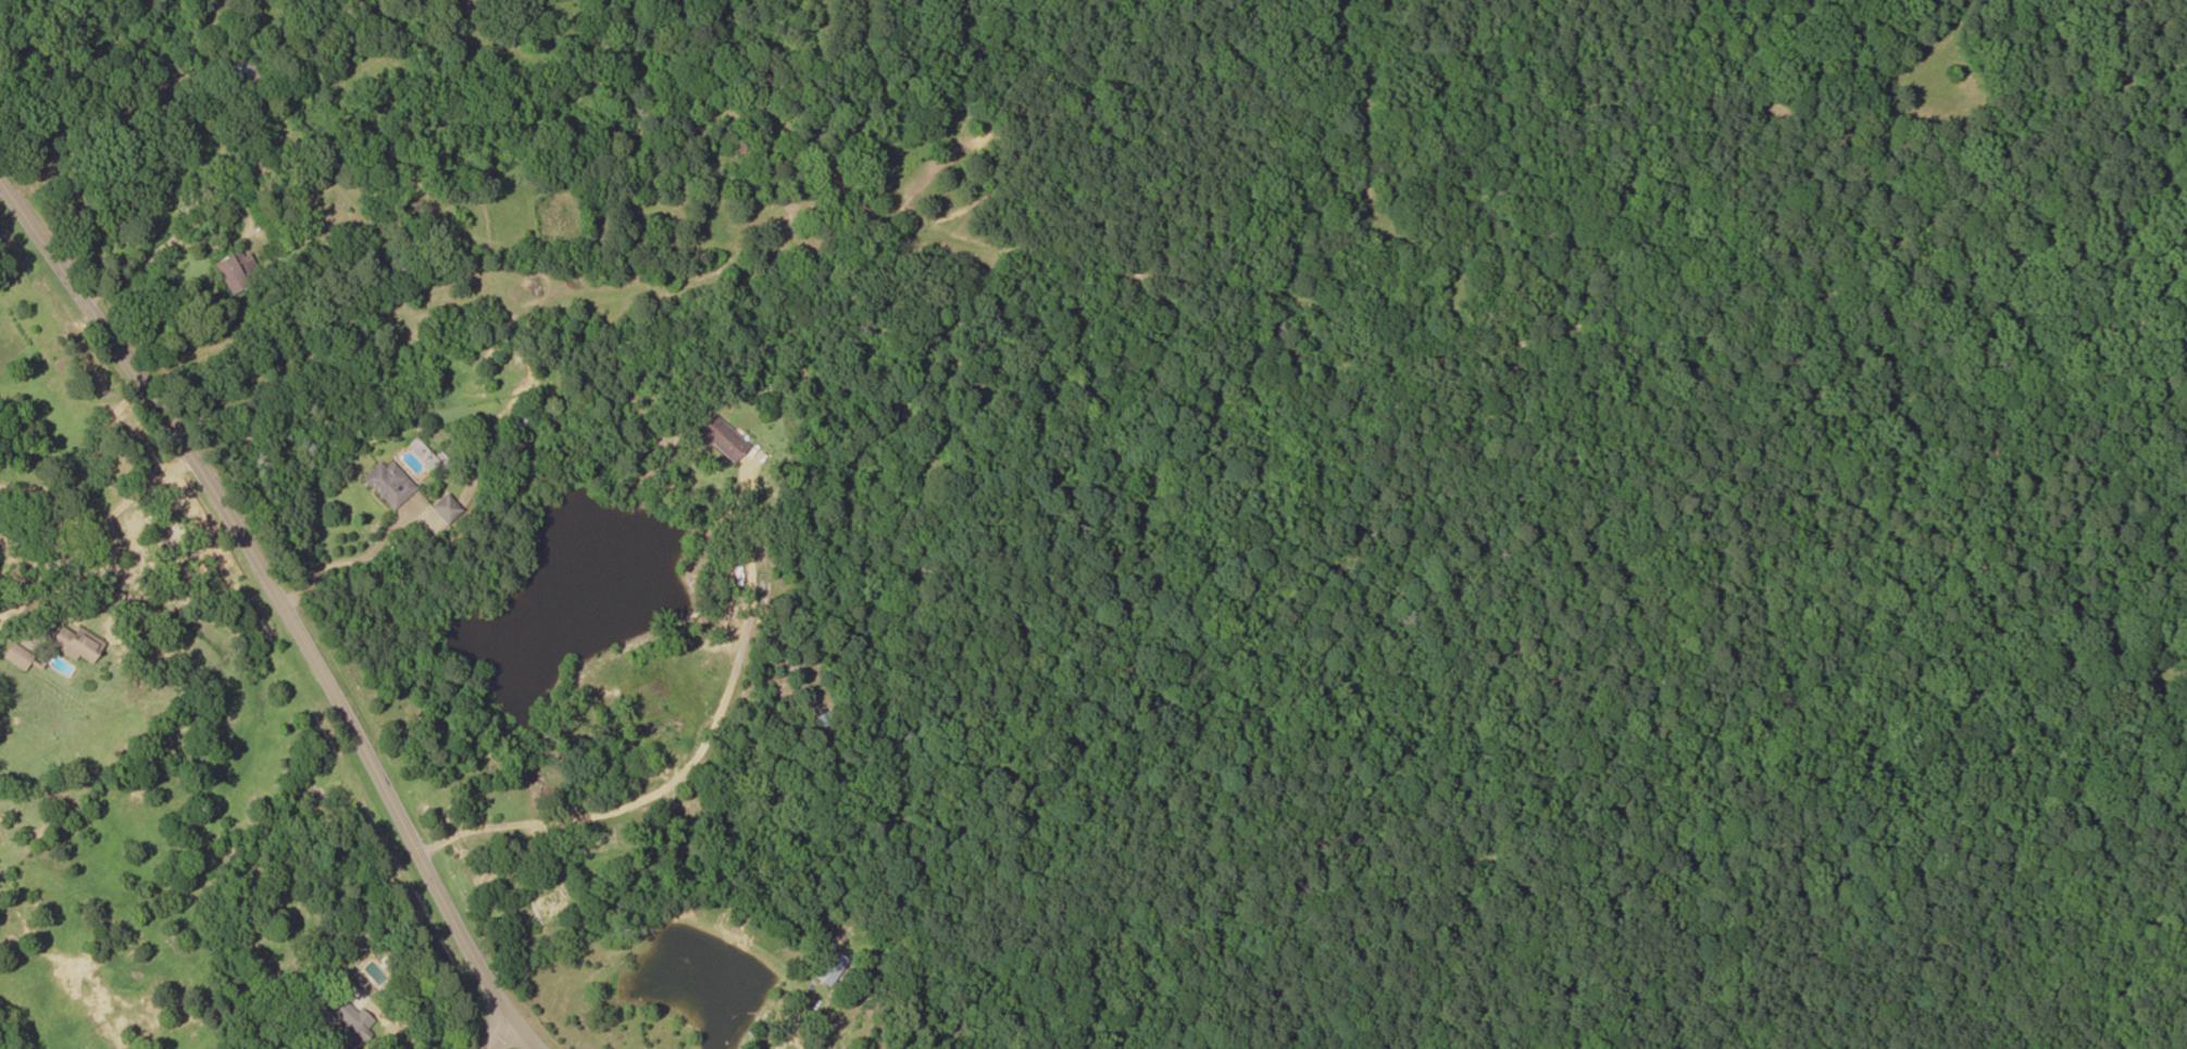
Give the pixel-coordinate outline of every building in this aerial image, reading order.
[(229,295),(260,278),(246,254),(242,257),(238,249),(212,264),(229,295)] [(730,463),(748,446),(716,414),(698,431),(730,463)] [(384,468),(379,462),(361,479),(391,511),(415,488),(390,462),(384,468)] [(88,666),(103,642),(75,625),(71,632),(60,625),(49,642),(88,666)] [(2,656),(22,669),(31,655),(11,642),(2,656)] [(564,893),(552,895),(552,893),(528,899),(535,927),(553,922),(551,914),(568,910),(564,893)] [(848,961),(831,949),(811,976),(828,988),(848,961)] [(365,1029),(371,1023),(337,992),(325,1006),(341,1021),(329,1035),(344,1048),(356,1048),(370,1033),(365,1029)]
